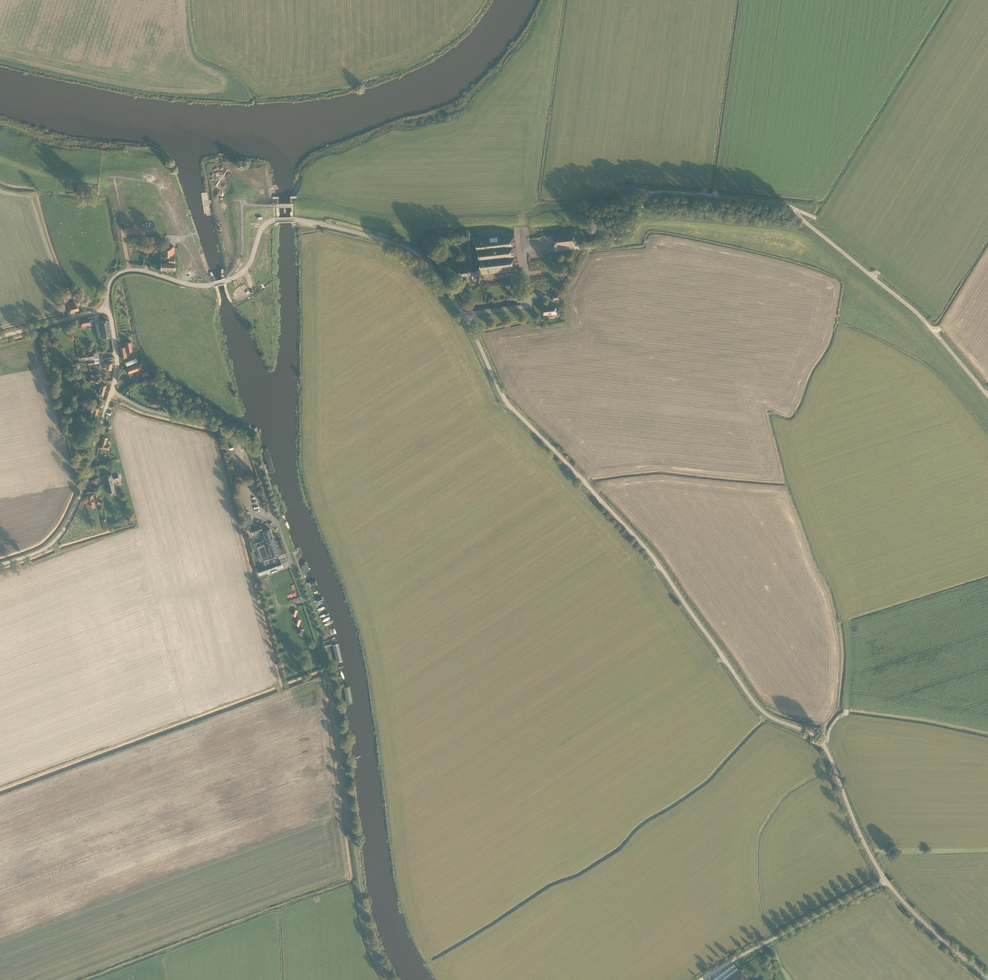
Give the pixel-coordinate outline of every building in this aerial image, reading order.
[(470,237),(473,267),(459,268),(460,276),(478,274),(478,275),(519,270),(515,232),(470,237)] [(575,245),(573,233),(554,235),(555,247),(575,245)] [(174,247),(160,246),(161,261),(166,261),(166,263),(161,263),(161,270),(175,270),(175,257),(174,257),(174,247)] [(69,299),(66,292),(59,295),(62,302),(66,300),(69,299)] [(560,300),(559,292),(551,293),(552,301),(560,300)] [(79,310),(76,301),(67,304),(70,313),(79,310)] [(556,306),(556,305),(548,306),(543,307),(544,315),(548,314),(549,315),(557,314),(557,313),(556,306)] [(89,318),(81,319),(82,326),(86,326),(85,322),(90,321),(89,318)] [(110,337),(107,320),(96,322),(99,339),(110,337)] [(133,354),(131,342),(124,343),(125,347),(119,348),(121,358),(127,357),(127,355),(133,354)] [(99,361),(99,367),(106,368),(106,369),(111,370),(112,362),(107,361),(107,362),(99,361)] [(142,365),(141,363),(127,368),(129,373),(142,368),(141,366),(142,365)] [(100,379),(90,377),(89,381),(97,383),(95,391),(99,392),(98,395),(103,396),(106,385),(101,383),(101,384),(99,383),(100,379)] [(161,406),(162,400),(150,397),(149,402),(151,403),(150,405),(158,406),(158,405),(161,406)] [(99,407),(91,406),(90,409),(88,408),(88,411),(90,412),(89,416),(93,417),(92,417),(97,418),(99,407)] [(107,438),(102,437),(100,448),(105,449),(105,451),(108,452),(110,445),(108,444),(109,440),(107,440),(107,438)] [(260,450),(268,475),(274,473),(267,448),(260,450)] [(112,477),(111,474),(104,476),(106,482),(104,482),(106,487),(107,487),(109,493),(116,492),(113,480),(119,479),(118,475),(112,477)] [(100,502),(97,493),(87,496),(89,506),(97,504),(97,503),(100,502)] [(261,561),(264,560),(275,557),(281,555),(278,547),(277,547),(276,545),(277,544),(276,539),(275,540),(274,537),(272,537),(270,529),(262,531),(260,525),(255,527),(250,528),(249,529),(248,529),(250,535),(252,534),(260,532),(263,540),(257,542),(256,542),(255,543),(256,544),(261,561)] [(275,558),(275,557),(264,560),(265,565),(257,568),(259,575),(271,571),(272,574),(277,572),(276,569),(283,567),(280,560),(276,561),(275,558)] [(336,645),(331,646),(337,666),(341,665),(336,645)] [(342,688),(344,706),(352,705),(350,686),(342,688)] [(741,969),(725,979),(749,979),(741,969)]
